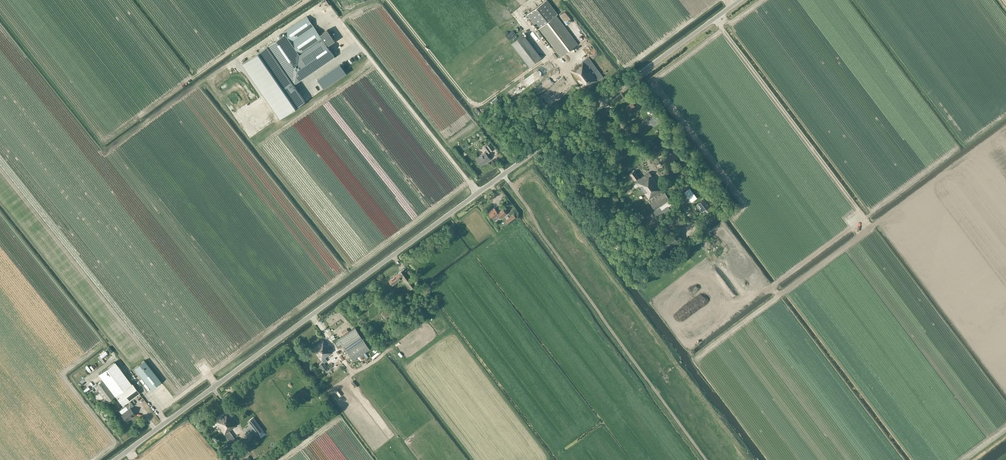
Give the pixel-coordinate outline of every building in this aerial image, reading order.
[(559,54),(561,57),(578,44),(556,15),(557,14),(547,0),(545,0),(527,13),(539,28),(559,54)] [(285,34),(243,63),(280,117),(305,100),(294,84),(335,56),(328,45),(335,40),(327,29),(320,35),(307,16),(284,32),(285,34)] [(351,36),(352,33),(339,27),(338,30),(351,36)] [(511,43),(519,54),(529,67),(541,57),(523,34),(511,43)] [(574,68),(571,71),(585,89),(603,76),(588,57),(574,68)] [(346,73),(340,64),(318,79),(324,88),(346,73)] [(550,78),(553,82),(555,80),(556,82),(565,76),(561,70),(550,78)] [(634,104),(632,102),(625,107),(629,112),(636,107),(638,105),(636,102),(634,104)] [(654,117),(649,120),(653,126),(658,122),(654,117)] [(485,152),(475,159),(481,166),(490,159),(488,156),(489,155),(489,154),(488,153),(493,149),(489,143),(484,147),(485,150),(484,151),(485,152)] [(650,203),(655,210),(669,199),(660,186),(649,172),(640,179),(634,171),(630,174),(636,181),(636,182),(649,200),(649,201),(650,203)] [(703,199),(696,204),(699,208),(701,206),(704,210),(709,207),(703,199)] [(671,200),(661,207),(664,211),(666,213),(671,209),(670,208),(674,205),(671,200)] [(498,215),(500,218),(507,213),(502,207),(497,211),(495,207),(488,212),(493,219),(498,215)] [(661,207),(654,212),(657,216),(664,211),(661,207)] [(666,252),(683,239),(676,230),(659,243),(666,252)] [(410,290),(416,285),(409,275),(411,273),(408,269),(406,270),(405,268),(389,280),(392,285),(402,278),(410,290)] [(389,312),(387,309),(381,313),(385,318),(393,313),(391,311),(389,312)] [(355,327),(338,338),(353,360),(370,349),(355,327)] [(332,352),(332,351),(324,340),(313,348),(322,361),(330,355),(329,354),(332,352)] [(151,389),(161,381),(144,360),(134,368),(151,389)] [(126,421),(135,414),(130,408),(134,405),(130,400),(140,393),(132,383),(131,383),(115,361),(98,374),(103,380),(95,386),(107,402),(112,398),(120,408),(125,404),(128,408),(121,414),(126,421)] [(324,371),(329,368),(327,366),(324,362),(324,361),(319,365),(324,371)] [(84,386),(89,383),(86,378),(81,381),(84,386)] [(233,428),(233,427),(236,424),(227,412),(214,421),(224,434),(233,428)] [(258,434),(263,430),(254,417),(248,421),(258,434)] [(229,441),(234,438),(230,433),(226,436),(229,441)]
